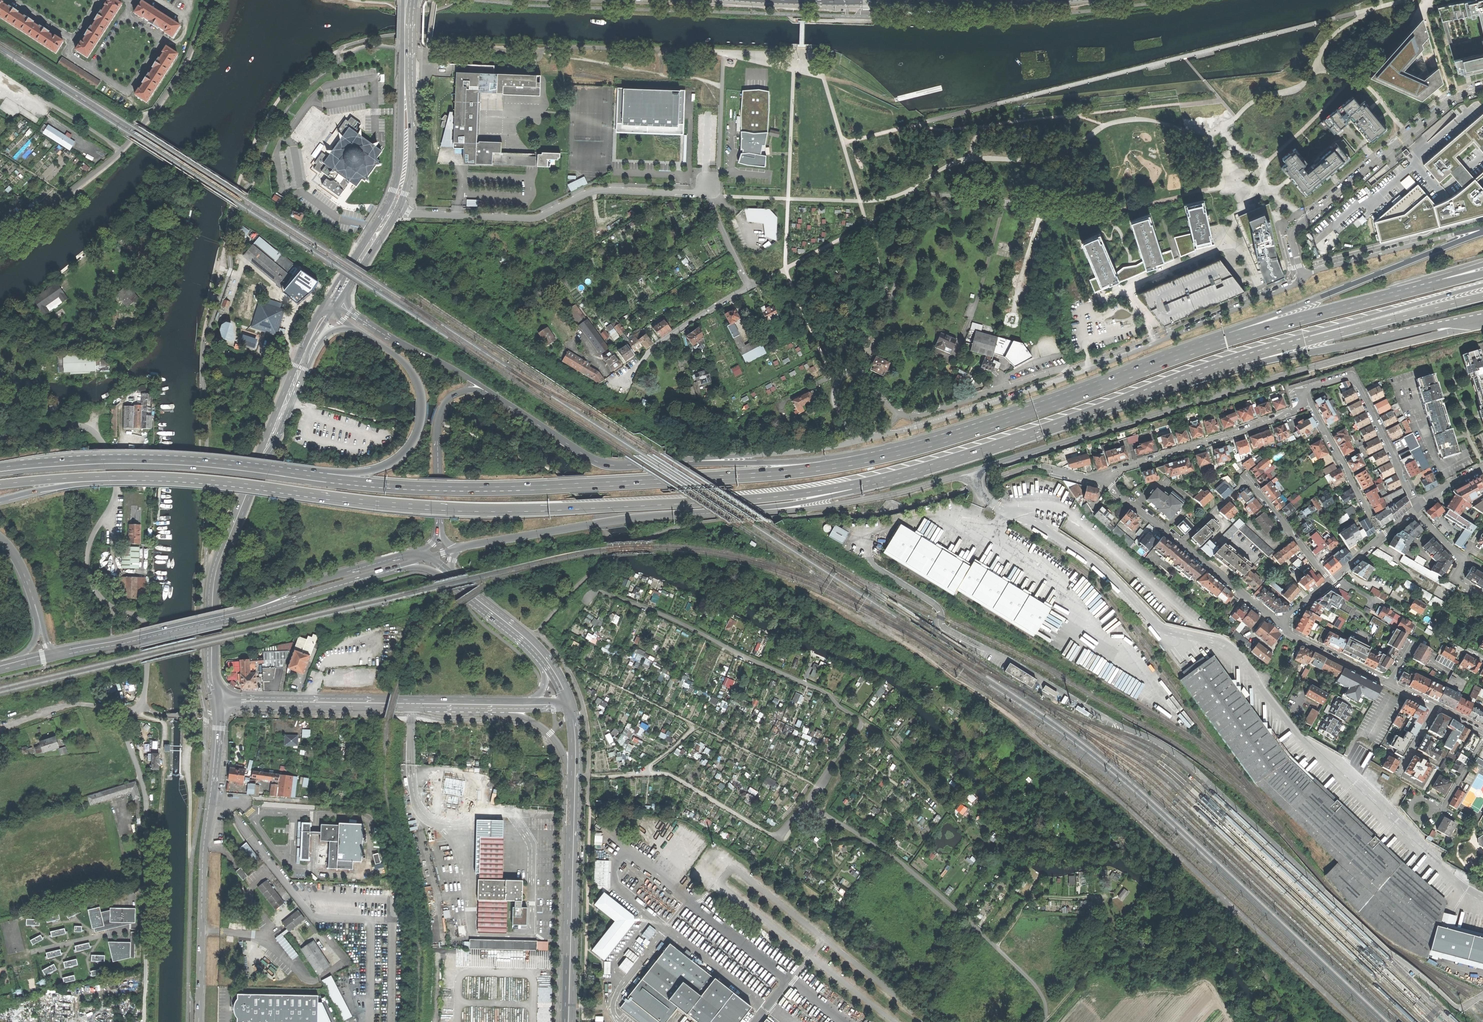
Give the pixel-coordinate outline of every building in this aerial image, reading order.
[(76,51),(88,58),(122,5),(114,0),(109,0),(105,6),(106,6),(102,13),(101,12),(95,21),(96,22),(92,28),(91,27),(85,36),(86,37),(82,44),(81,43),(76,51)] [(1437,7),(1442,22),(1444,22),(1441,8),(1473,0),(1465,0),(1437,7)] [(1449,45),(1458,75),(1463,74),(1482,69),(1482,0),(1473,0),(1441,8),(1444,22),(1444,25),(1445,31),(1449,45)] [(56,53),(63,42),(55,37),(54,38),(48,34),(48,32),(40,27),(39,28),(32,24),(33,23),(24,17),(24,18),(17,14),(18,13),(9,7),(8,8),(2,4),(2,3),(0,1),(0,18),(56,53)] [(164,33),(172,39),(180,27),(142,2),(134,14),(142,19),(143,18),(150,22),(149,23),(158,29),(158,28),(165,32),(164,33)] [(1442,81),(1422,16),(1369,76),(1421,98),(1442,81)] [(135,96),(146,103),(178,55),(166,48),(163,53),(164,54),(159,60),(158,60),(153,68),(154,69),(149,76),(148,75),(143,84),(144,84),(139,91),(138,90),(135,96)] [(57,65),(96,90),(100,82),(62,58),(57,65)] [(503,99),(503,94),(504,90),(498,90),(498,82),(494,82),(494,73),(494,67),(469,67),(469,65),(453,64),(452,77),(457,77),(465,78),(465,85),(457,85),(456,91),(459,91),(459,93),(456,93),(456,110),(456,114),(453,114),(453,111),(450,111),(449,116),(445,114),(442,119),(444,120),(445,120),(442,121),(441,126),(444,127),(444,126),(446,126),(441,146),(464,147),(469,147),(468,161),(526,163),(526,159),(530,159),(530,163),(535,164),(536,156),(535,156),(535,153),(501,152),(502,141),(479,141),(479,142),(477,142),(477,134),(478,126),(479,110),(481,110),(481,98),(503,99)] [(537,83),(541,83),(541,79),(541,75),(538,74),(498,73),(498,82),(498,90),(504,90),(503,94),(536,95),(537,83)] [(685,90),(686,89),(618,87),(617,103),(616,132),(617,133),(681,135),(684,135),(685,90)] [(768,134),(770,105),(769,91),(760,89),(743,90),(741,110),(741,122),(741,131),(741,149),(743,149),(743,151),(743,152),(741,153),(738,162),(746,165),(766,166),(766,156),(766,153),(766,146),(766,144),(768,134)] [(1349,99),(1323,121),(1329,128),(1334,134),(1345,125),(1344,123),(1349,119),(1350,120),(1349,121),(1351,120),(1357,128),(1359,126),(1371,141),(1379,135),(1371,125),(1372,125),(1369,121),(1375,116),(1373,114),(1363,101),(1359,104),(1355,98),(1354,98),(1351,101),(1349,99)] [(1423,164),(1438,182),(1449,173),(1463,188),(1455,194),(1451,197),(1446,200),(1440,202),(1435,205),(1425,194),(1417,184),(1374,221),(1379,242),(1438,227),(1482,215),(1482,190),(1476,181),(1482,175),(1482,171),(1474,179),(1460,163),(1455,156),(1473,141),(1478,148),(1482,153),(1482,113),(1423,164)] [(1386,129),(1375,116),(1369,121),(1372,125),(1371,125),(1379,135),(1386,129)] [(322,185),(339,198),(344,192),(350,183),(355,186),(356,187),(362,180),(365,182),(366,180),(369,182),(368,177),(376,166),(381,165),(378,163),(379,161),(377,159),(382,152),(382,151),(380,150),(376,147),(378,144),(372,145),(361,137),(361,131),(358,135),(355,133),(361,124),(351,117),(348,122),(346,120),(338,130),(340,131),(344,134),(343,137),(340,135),(340,140),(339,142),(337,141),(334,144),(332,148),(334,150),(332,151),(327,152),(330,155),(328,157),(323,154),(322,153),(315,163),(317,165),(314,169),(321,174),(322,172),(323,173),(328,177),(327,178),(326,179),(322,185)] [(1326,130),(1329,128),(1323,121),(1318,125),(1326,130)] [(41,131),(70,151),(75,143),(48,126),(47,127),(44,125),(41,131)] [(1343,139),(1337,144),(1348,158),(1334,169),(1332,171),(1333,172),(1356,154),(1343,139)] [(1293,149),(1282,158),(1286,163),(1282,166),(1281,168),(1289,177),(1290,176),(1292,178),(1295,182),(1294,183),(1304,196),(1328,176),(1327,175),(1332,171),(1334,169),(1348,158),(1337,144),(1323,156),(1322,154),(1317,158),(1318,160),(1311,166),(1313,170),(1308,174),(1302,166),(1305,164),(1293,149)] [(1296,146),(1293,149),(1305,164),(1307,162),(1303,153),(1296,146)] [(535,166),(535,164),(530,163),(526,163),(468,161),(469,147),(464,147),(464,163),(468,163),(526,165),(535,166)] [(548,159),(551,159),(555,159),(558,159),(558,157),(560,157),(560,152),(542,152),(542,154),(538,153),(538,166),(548,166),(548,159)] [(1407,190),(1416,182),(1409,175),(1401,182),(1407,190)] [(586,184),(588,183),(584,176),(568,184),(571,191),(586,184)] [(1192,239),(1194,247),(1211,243),(1213,243),(1211,234),(1206,210),(1203,200),(1184,205),(1186,212),(1191,234),(1192,239)] [(1238,216),(1249,244),(1253,243),(1257,263),(1258,263),(1258,264),(1266,283),(1284,275),(1278,261),(1283,259),(1269,203),(1238,216)] [(770,210),(743,209),(747,223),(763,224),(766,242),(777,240),(776,217),(770,210)] [(1100,232),(1081,241),(1098,278),(1090,281),(1096,293),(1175,259),(1171,250),(1163,253),(1150,213),(1130,221),(1142,262),(1137,265),(1124,267),(1116,273),(1100,232)] [(242,224),(238,229),(246,236),(250,231),(242,224)] [(1195,250),(1194,247),(1192,239),(1191,234),(1175,238),(1181,256),(1195,250)] [(253,244),(287,273),(294,264),(261,235),(253,244)] [(253,244),(245,254),(281,285),(290,275),(287,273),(253,244)] [(280,287),(281,285),(245,254),(244,255),(280,287)] [(1165,326),(1245,291),(1221,259),(1139,293),(1165,326)] [(283,292),(298,305),(313,291),(318,282),(301,271),(283,292)] [(62,302),(68,299),(57,283),(34,300),(44,315),(49,312),(49,311),(61,302),(62,302)] [(116,295),(127,308),(133,303),(138,298),(127,286),(116,295)] [(116,309),(121,306),(114,297),(111,299),(114,303),(113,304),(116,309)] [(253,327),(276,334),(280,321),(284,310),(260,303),(253,327)] [(601,354),(609,349),(587,319),(587,320),(576,305),(570,309),(581,323),(580,325),(601,354)] [(771,322),(779,318),(777,315),(778,315),(774,307),(770,309),(769,307),(767,308),(766,309),(764,306),(759,308),(762,313),(763,313),(767,321),(770,319),(771,322)] [(729,313),(725,315),(731,325),(733,323),(735,322),(736,323),(739,322),(735,315),(737,314),(735,311),(734,311),(729,313)] [(658,333),(661,337),(666,334),(671,330),(664,320),(656,325),(655,324),(653,325),(654,327),(652,328),(657,334),(658,333)] [(233,337),(230,324),(225,323),(221,326),(219,331),(221,339),(231,341),(233,337)] [(745,345),(733,323),(731,325),(727,327),(747,365),(767,354),(762,344),(759,338),(745,345)] [(614,327),(633,352),(638,349),(642,345),(636,338),(636,337),(635,337),(633,334),(627,339),(623,334),(626,332),(619,324),(614,327)] [(1014,368),(1032,359),(1022,345),(984,334),(984,331),(987,332),(988,327),(986,327),(986,326),(978,324),(970,351),(987,355),(981,368),(987,370),(992,373),(993,370),(997,371),(998,369),(1000,364),(991,360),(994,355),(1004,358),(1009,363),(1014,368)] [(700,341),(703,338),(699,327),(690,334),(686,337),(693,346),(700,341)] [(547,346),(555,340),(547,328),(539,333),(547,346)] [(606,330),(601,334),(606,340),(610,336),(606,330)] [(762,333),(757,335),(759,338),(762,344),(766,342),(763,337),(764,336),(762,333)] [(639,340),(646,349),(649,347),(653,344),(645,334),(639,340)] [(952,350),(956,340),(948,337),(941,334),(936,343),(937,344),(935,348),(950,354),(951,350),(952,350)] [(240,344),(253,348),(256,340),(243,336),(240,344)] [(618,352),(625,362),(630,358),(635,355),(627,345),(618,352)] [(100,355),(100,351),(99,350),(84,352),(85,355),(62,356),(63,372),(66,372),(66,374),(95,373),(95,371),(96,371),(95,355),(100,355)] [(1476,392),(1482,390),(1482,361),(1479,350),(1463,355),(1467,367),(1465,367),(1466,371),(1467,374),(1470,373),(1473,385),(1474,385),(1476,392)] [(598,384),(604,380),(598,372),(589,367),(590,365),(568,352),(563,361),(596,381),(598,384)] [(603,357),(612,370),(616,367),(620,364),(611,352),(603,357)] [(870,370),(883,376),(889,364),(876,358),(873,364),(870,370)] [(735,377),(743,373),(739,365),(731,369),(735,377)] [(701,373),(692,376),(693,379),(696,378),(697,381),(709,378),(707,371),(701,373)] [(1430,420),(1443,416),(1439,400),(1441,399),(1440,396),(1437,384),(1436,384),(1433,376),(1426,378),(1418,380),(1422,393),(1420,394),(1425,408),(1426,408),(1430,420)] [(962,380),(958,377),(953,385),(955,386),(958,387),(962,380)] [(1340,386),(1342,391),(1351,387),(1348,381),(1341,383),(1342,385),(1340,386)] [(1366,389),(1368,393),(1378,387),(1381,386),(1380,382),(1378,383),(1366,389)] [(1343,402),(1345,405),(1349,402),(1354,400),(1357,398),(1354,393),(1351,387),(1342,391),(1344,393),(1342,394),(1345,401),(1343,402)] [(1372,402),(1385,396),(1381,390),(1380,390),(1378,387),(1368,393),(1370,397),(1372,402)] [(796,415),(804,411),(802,406),(813,400),(812,399),(815,398),(814,394),(812,391),(809,393),(808,392),(798,397),(797,396),(791,399),(796,408),(794,409),(796,411),(794,412),(796,415)] [(134,428),(151,429),(152,392),(148,392),(148,394),(142,394),(141,407),(131,407),(131,404),(126,404),(126,407),(124,407),(123,428),(134,428)] [(1282,397),(1272,401),(1276,411),(1281,408),(1285,407),(1283,402),(1284,402),(1282,397)] [(1318,409),(1320,414),(1331,408),(1336,405),(1333,400),(1328,403),(1326,399),(1325,399),(1323,397),(1315,401),(1316,404),(1316,406),(1317,408),(1318,409)] [(1379,415),(1391,409),(1390,406),(1388,407),(1385,400),(1374,405),(1377,410),(1379,415)] [(50,411),(62,410),(61,401),(50,402),(50,411)] [(1361,406),(1358,401),(1348,407),(1351,414),(1350,414),(1351,417),(1363,411),(1361,406)] [(1269,402),(1253,408),(1256,415),(1260,414),(1261,416),(1265,414),(1271,412),(1269,407),(1270,406),(1269,402)] [(1328,425),(1337,421),(1335,418),(1336,417),(1334,413),(1339,411),(1338,409),(1336,405),(1331,408),(1320,414),(1324,420),(1326,423),(1327,423),(1328,425)] [(1242,418),(1243,422),(1249,420),(1257,417),(1256,415),(1253,408),(1252,406),(1237,411),(1240,419),(1242,418)] [(1385,427),(1397,421),(1396,418),(1394,419),(1391,412),(1380,417),(1383,422),(1385,427)] [(1221,420),(1224,429),(1230,426),(1233,425),(1232,422),(1237,419),(1235,414),(1226,417),(1227,418),(1221,420)] [(1367,418),(1365,414),(1354,419),(1359,429),(1369,423),(1367,418)] [(1444,416),(1443,416),(1430,420),(1435,435),(1433,435),(1437,447),(1439,446),(1442,457),(1458,452),(1456,446),(1454,440),(1455,440),(1455,438),(1453,433),(1450,434),(1447,423),(1446,423),(1444,416)] [(1307,432),(1316,427),(1313,421),(1311,418),(1296,427),(1298,431),(1295,433),(1297,437),(1301,435),(1301,436),(1305,433),(1306,434),(1308,433),(1307,432)] [(1200,420),(1203,430),(1206,429),(1208,434),(1213,432),(1218,431),(1217,427),(1218,426),(1217,423),(1216,423),(1214,419),(1212,420),(1211,419),(1204,421),(1203,419),(1200,420)] [(1405,433),(1407,436),(1412,433),(1406,420),(1402,422),(1407,432),(1405,433)] [(1193,438),(1198,437),(1198,438),(1199,438),(1200,438),(1201,437),(1202,437),(1202,436),(1202,435),(1201,431),(1203,431),(1202,428),(1200,424),(1197,424),(1194,426),(1189,427),(1193,438)] [(1294,436),(1290,430),(1286,431),(1284,425),(1278,428),(1274,429),(1276,434),(1275,434),(1277,438),(1277,437),(1279,442),(1294,436)] [(1401,434),(1403,433),(1402,431),(1400,432),(1397,425),(1386,430),(1389,435),(1391,440),(1402,434),(1401,434)] [(1373,431),(1371,426),(1360,432),(1365,441),(1376,436),(1373,431)] [(1335,440),(1339,447),(1348,441),(1350,440),(1346,434),(1347,434),(1345,430),(1340,433),(1340,432),(1337,434),(1338,435),(1334,438),(1335,440)] [(1184,431),(1175,434),(1178,443),(1182,441),(1188,440),(1186,434),(1185,432),(1185,431),(1184,431)] [(1273,438),(1272,435),(1271,436),(1269,431),(1268,431),(1267,431),(1266,431),(1265,431),(1264,432),(1264,433),(1260,434),(1264,445),(1265,447),(1268,446),(1267,444),(1273,442),(1272,438),(1273,438)] [(1423,471),(1430,468),(1412,433),(1407,436),(1404,437),(1410,449),(1399,455),(1400,456),(1401,459),(1409,456),(1412,454),(1416,462),(1418,462),(1423,471)] [(1258,447),(1264,445),(1260,434),(1255,436),(1250,438),(1254,447),(1258,445),(1258,447)] [(1138,435),(1127,438),(1129,443),(1138,441),(1138,435)] [(1167,446),(1173,444),(1172,439),(1171,436),(1171,435),(1157,439),(1159,444),(1163,443),(1164,447),(1167,446)] [(1377,439),(1366,444),(1368,447),(1365,449),(1368,455),(1382,448),(1379,443),(1377,439)] [(1239,455),(1249,451),(1246,440),(1242,441),(1236,443),(1239,455)] [(1318,459),(1328,453),(1324,447),(1321,440),(1310,446),(1318,459)] [(1359,443),(1358,440),(1354,441),(1358,448),(1363,445),(1361,442),(1359,443)] [(1350,452),(1353,451),(1348,441),(1339,447),(1342,452),(1344,456),(1348,454),(1349,455),(1351,454),(1350,452)] [(1140,444),(1140,445),(1138,446),(1138,447),(1137,447),(1137,448),(1135,449),(1134,450),(1136,455),(1142,453),(1143,453),(1147,452),(1152,450),(1151,445),(1150,445),(1149,442),(1140,444)] [(1115,449),(1115,450),(1118,461),(1125,459),(1128,458),(1124,447),(1115,449)] [(1230,460),(1226,447),(1218,449),(1214,451),(1216,455),(1215,455),(1216,459),(1217,459),(1218,463),(1230,460)] [(1115,450),(1105,453),(1108,464),(1112,463),(1118,461),(1115,450)] [(1383,451),(1372,456),(1377,466),(1388,461),(1385,456),(1383,451)] [(1210,463),(1207,453),(1200,455),(1196,456),(1199,466),(1210,463)] [(1085,466),(1090,464),(1087,454),(1067,460),(1069,467),(1074,469),(1076,468),(1085,466)] [(1093,457),(1097,470),(1102,469),(1107,467),(1103,454),(1093,457)] [(1353,472),(1363,466),(1361,461),(1362,461),(1360,458),(1362,457),(1361,455),(1359,456),(1358,455),(1351,459),(1352,461),(1348,463),(1350,466),(1353,472)] [(1410,478),(1420,473),(1420,471),(1418,472),(1413,461),(1412,462),(1409,456),(1401,459),(1407,472),(1410,478)] [(1246,467),(1248,470),(1262,459),(1261,457),(1257,460),(1254,462),(1251,458),(1243,464),(1246,467)] [(1258,465),(1251,470),(1254,474),(1257,478),(1258,477),(1263,473),(1269,468),(1267,465),(1270,463),(1267,458),(1260,463),(1262,466),(1260,467),(1258,465)] [(1193,470),(1191,464),(1189,465),(1187,459),(1184,460),(1176,462),(1179,474),(1180,477),(1184,476),(1184,477),(1188,476),(1188,475),(1189,474),(1189,472),(1188,473),(1188,472),(1193,470)] [(1173,476),(1179,474),(1176,462),(1172,464),(1171,463),(1170,464),(1168,464),(1168,465),(1164,466),(1166,473),(1167,473),(1171,472),(1172,476),(1173,476)] [(1375,470),(1371,462),(1366,465),(1367,466),(1368,469),(1370,473),(1375,470)] [(1389,463),(1378,469),(1381,474),(1379,475),(1381,479),(1384,478),(1394,473),(1391,468),(1389,463)] [(1432,488),(1437,485),(1431,474),(1433,474),(1430,468),(1423,471),(1426,477),(1425,477),(1427,480),(1422,483),(1427,491),(1432,488)] [(1158,479),(1157,473),(1155,474),(1153,469),(1148,470),(1148,471),(1145,472),(1142,472),(1145,483),(1158,479)] [(1336,480),(1343,476),(1342,473),(1339,469),(1332,473),(1325,477),(1328,482),(1335,478),(1336,480)] [(1363,490),(1372,485),(1370,481),(1368,476),(1367,476),(1364,471),(1355,476),(1358,482),(1363,490)] [(1267,478),(1263,473),(1258,477),(1259,478),(1258,479),(1261,482),(1263,485),(1273,478),(1270,475),(1267,478)] [(1216,490),(1224,499),(1228,495),(1233,490),(1227,484),(1232,480),(1228,476),(1222,478),(1224,480),(1222,482),(1223,484),(1216,490)] [(1385,481),(1387,486),(1386,487),(1387,489),(1388,489),(1389,490),(1400,485),(1398,481),(1395,476),(1385,481)] [(1471,481),(1476,490),(1482,487),(1482,479),(1481,476),(1471,481)] [(1386,492),(1381,483),(1379,480),(1375,482),(1376,484),(1377,487),(1379,491),(1382,498),(1388,495),(1386,491),(1386,492)] [(1063,481),(1081,507),(1084,498),(1084,495),(1077,484),(1063,481)] [(1454,495),(1467,504),(1479,497),(1476,490),(1471,481),(1464,485),(1452,492),(1454,495)] [(1273,487),(1270,483),(1262,488),(1267,494),(1272,501),(1279,495),(1276,490),(1277,489),(1275,486),(1273,487)] [(1086,486),(1084,495),(1084,498),(1096,501),(1099,489),(1092,488),(1086,486)] [(1372,507),(1383,502),(1381,498),(1379,500),(1375,493),(1379,491),(1377,487),(1371,491),(1365,494),(1368,500),(1372,507)] [(1168,497),(1157,488),(1147,500),(1155,507),(1156,506),(1158,508),(1157,510),(1161,513),(1163,511),(1165,513),(1163,515),(1170,520),(1185,502),(1172,491),(1168,497)] [(1402,488),(1388,495),(1382,498),(1384,501),(1387,507),(1393,518),(1394,521),(1402,514),(1411,507),(1406,497),(1395,505),(1393,503),(1391,499),(1404,493),(1402,488)] [(1246,502),(1252,496),(1247,489),(1244,491),(1240,494),(1246,502)] [(1341,498),(1344,503),(1355,497),(1353,493),(1351,489),(1337,497),(1338,499),(1345,495),(1345,496),(1341,498)] [(1198,502),(1202,506),(1208,501),(1209,502),(1211,500),(1213,498),(1211,494),(1207,491),(1204,492),(1200,496),(1199,494),(1194,499),(1198,502)] [(1319,499),(1325,508),(1333,503),(1326,491),(1323,494),(1324,496),(1319,499)] [(1299,496),(1295,499),(1286,506),(1283,509),(1285,512),(1284,512),(1284,513),(1285,514),(1286,514),(1289,516),(1295,511),(1291,506),(1302,498),(1300,495),(1299,496)] [(1468,509),(1470,506),(1467,504),(1454,495),(1450,502),(1446,508),(1458,516),(1465,506),(1468,509)] [(1281,496),(1272,503),(1274,505),(1278,511),(1285,505),(1286,506),(1295,499),(1292,496),(1286,501),(1281,496)] [(1472,508),(1482,501),(1479,497),(1467,504),(1470,506),(1472,508)] [(1254,513),(1261,507),(1258,503),(1254,498),(1247,504),(1248,505),(1246,507),(1246,508),(1249,513),(1251,513),(1253,512),(1254,513)] [(1472,508),(1482,515),(1482,500),(1482,501),(1472,508)] [(1091,520),(1095,513),(1092,510),(1087,503),(1081,507),(1091,520)] [(1237,511),(1230,503),(1226,506),(1219,512),(1228,520),(1237,511)] [(1474,527),(1458,516),(1446,508),(1442,506),(1440,508),(1437,504),(1431,508),(1426,513),(1433,521),(1438,518),(1437,517),(1443,512),(1453,519),(1452,522),(1464,529),(1459,537),(1455,544),(1461,548),(1474,527)] [(1310,505),(1300,512),(1301,514),(1299,516),(1300,517),(1301,519),(1303,517),(1305,519),(1316,509),(1314,506),(1313,506),(1312,506),(1311,508),(1310,505)] [(1116,514),(1122,519),(1128,511),(1122,506),(1116,514)] [(1349,517),(1356,513),(1352,506),(1345,510),(1347,514),(1349,517)] [(1387,522),(1393,518),(1387,507),(1385,508),(1386,511),(1376,518),(1382,526),(1387,522)] [(1108,523),(1113,518),(1107,513),(1102,508),(1095,516),(1106,526),(1105,526),(1112,532),(1114,529),(1108,523)] [(1322,508),(1316,513),(1319,517),(1325,512),(1322,508)] [(1134,529),(1136,526),(1138,524),(1136,522),(1137,520),(1138,520),(1139,518),(1139,517),(1136,515),(1129,510),(1128,511),(1122,519),(1120,521),(1130,529),(1131,530),(1133,530),(1134,529)] [(1267,534),(1274,527),(1270,522),(1269,521),(1270,520),(1264,512),(1255,519),(1267,534)] [(1350,519),(1349,517),(1347,514),(1336,520),(1339,526),(1350,519)] [(1187,518),(1177,527),(1181,531),(1184,534),(1189,529),(1190,530),(1194,526),(1187,518)] [(1367,518),(1360,522),(1364,529),(1368,536),(1374,531),(1371,525),(1367,518)] [(1219,527),(1211,519),(1191,538),(1195,542),(1200,547),(1219,527)] [(1269,557),(1274,552),(1245,524),(1244,525),(1239,519),(1217,541),(1218,542),(1215,547),(1217,549),(1218,550),(1224,544),(1239,530),(1269,557)] [(1310,522),(1309,520),(1302,526),(1303,528),(1302,529),(1303,530),(1304,532),(1306,531),(1307,533),(1313,528),(1310,523),(1310,522)] [(1360,522),(1354,526),(1358,532),(1364,529),(1360,522)] [(1399,534),(1396,537),(1402,541),(1401,543),(1407,547),(1410,542),(1411,541),(1411,540),(1414,537),(1417,539),(1421,536),(1418,533),(1421,530),(1418,527),(1414,522),(1410,525),(1410,524),(1405,528),(1405,529),(1399,534)] [(129,543),(140,544),(140,525),(129,525),(129,534),(129,543)] [(958,588),(1035,634),(1051,607),(974,562),(971,567),(969,567),(901,525),(885,551),(955,593),(958,588)] [(1339,534),(1349,550),(1355,545),(1354,544),(1356,543),(1362,539),(1358,532),(1354,526),(1354,525),(1339,534)] [(842,545),(849,534),(842,530),(835,526),(829,537),(842,545)] [(1116,527),(1114,529),(1112,532),(1130,548),(1134,542),(1116,527)] [(1317,531),(1316,529),(1310,534),(1309,533),(1305,537),(1307,540),(1311,537),(1316,532),(1317,531)] [(1323,541),(1316,532),(1311,537),(1315,542),(1318,545),(1317,546),(1318,548),(1316,550),(1313,552),(1316,556),(1328,546),(1323,541)] [(1146,552),(1156,541),(1152,537),(1153,536),(1153,535),(1152,534),(1150,533),(1149,533),(1148,534),(1147,534),(1145,537),(1143,535),(1138,541),(1144,547),(1143,549),(1146,552)] [(1325,539),(1323,541),(1328,546),(1330,550),(1334,547),(1338,543),(1332,536),(1332,537),(1329,534),(1326,537),(1328,540),(1327,541),(1325,539)] [(1388,546),(1403,555),(1408,547),(1407,547),(1401,543),(1402,541),(1396,537),(1394,536),(1391,541),(1388,546)] [(1442,578),(1453,560),(1443,550),(1432,538),(1423,547),(1436,562),(1431,571),(1442,578)] [(1210,557),(1217,549),(1215,547),(1209,541),(1201,549),(1206,553),(1210,557)] [(1280,565),(1300,550),(1296,545),(1293,541),(1274,556),(1274,557),(1272,558),(1274,561),(1276,560),(1280,565)] [(1194,581),(1205,572),(1191,560),(1173,546),(1169,542),(1167,545),(1166,544),(1163,547),(1164,548),(1159,555),(1167,562),(1168,560),(1179,569),(1178,570),(1186,577),(1187,576),(1194,581)] [(1218,550),(1213,556),(1220,561),(1234,573),(1241,579),(1248,571),(1252,567),(1246,562),(1247,561),(1245,560),(1244,561),(1240,557),(1241,556),(1238,554),(1237,555),(1232,550),(1232,549),(1231,548),(1230,549),(1224,544),(1218,550)] [(122,568),(139,569),(139,547),(123,547),(122,568)] [(1341,553),(1335,558),(1341,566),(1347,562),(1352,557),(1345,549),(1342,551),(1342,550),(1340,552),(1341,553)] [(1389,564),(1393,558),(1377,549),(1375,551),(1372,554),(1381,559),(1388,564),(1389,564)] [(1325,567),(1331,575),(1336,571),(1341,566),(1335,558),(1331,552),(1328,554),(1328,555),(1327,556),(1329,559),(1331,558),(1333,560),(1328,564),(1327,563),(1325,565),(1325,566),(1325,567)] [(1457,587),(1442,578),(1431,571),(1423,567),(1414,561),(1403,555),(1399,561),(1439,584),(1454,593),(1457,587)] [(1417,555),(1414,561),(1423,567),(1426,561),(1417,555)] [(1293,564),(1306,575),(1312,580),(1315,583),(1317,587),(1320,585),(1321,583),(1322,580),(1318,576),(1316,577),(1313,574),(1314,573),(1308,567),(1298,559),(1296,557),(1290,561),(1293,564)] [(1382,574),(1388,564),(1381,559),(1378,564),(1375,570),(1382,574)] [(1249,572),(1248,571),(1241,579),(1248,585),(1247,586),(1249,587),(1252,589),(1252,588),(1255,591),(1262,583),(1257,579),(1259,578),(1254,574),(1253,575),(1251,573),(1252,573),(1262,562),(1259,560),(1249,572)] [(1374,571),(1374,569),(1362,562),(1357,567),(1352,571),(1352,572),(1365,580),(1372,570),(1374,571)] [(1472,567),(1465,578),(1479,586),(1482,589),(1482,574),(1472,567)] [(1216,598),(1217,596),(1224,588),(1215,580),(1206,572),(1198,582),(1216,598)] [(1298,584),(1306,591),(1311,587),(1315,583),(1312,580),(1306,575),(1300,580),(1301,581),(1298,584)] [(122,578),(121,598),(144,598),(144,579),(122,578)] [(1266,582),(1274,590),(1283,597),(1290,603),(1295,598),(1296,599),(1298,598),(1299,596),(1298,595),(1301,592),(1291,583),(1288,587),(1290,588),(1285,593),(1268,579),(1266,582)] [(1407,580),(1403,586),(1429,601),(1432,595),(1407,580)] [(1260,601),(1264,604),(1271,596),(1270,595),(1261,587),(1256,592),(1259,594),(1256,598),(1260,601)] [(1226,604),(1233,595),(1229,591),(1224,588),(1217,596),(1219,598),(1226,604)] [(1328,591),(1341,598),(1347,602),(1349,599),(1350,599),(1352,596),(1348,593),(1347,595),(1338,589),(1337,591),(1332,588),(1328,591)] [(1381,593),(1373,588),(1370,593),(1378,598),(1381,593)] [(1274,590),(1270,595),(1271,596),(1275,598),(1277,596),(1280,599),(1283,597),(1274,590)] [(1323,596),(1313,603),(1323,608),(1327,610),(1331,604),(1336,606),(1337,603),(1338,604),(1338,603),(1341,598),(1328,591),(1323,596)] [(1388,596),(1382,593),(1379,598),(1384,601),(1388,596)] [(1448,604),(1433,595),(1429,601),(1444,610),(1448,604)] [(1274,613),(1288,612),(1291,609),(1285,604),(1281,604),(1279,602),(1279,601),(1278,600),(1277,601),(1275,598),(1271,596),(1264,604),(1269,609),(1274,613)] [(1419,614),(1425,605),(1415,599),(1412,604),(1410,608),(1419,614)] [(1355,606),(1347,602),(1345,606),(1338,603),(1338,604),(1337,603),(1336,606),(1331,604),(1327,610),(1332,614),(1344,620),(1347,622),(1355,606)] [(1239,617),(1243,620),(1251,610),(1248,608),(1247,607),(1247,606),(1243,603),(1240,607),(1238,606),(1233,612),(1234,613),(1231,617),(1236,621),(1239,617)] [(1311,608),(1308,612),(1318,618),(1323,608),(1313,603),(1311,608)] [(1395,626),(1400,618),(1383,608),(1382,609),(1379,608),(1378,611),(1376,613),(1379,615),(1378,617),(1395,626)] [(1221,621),(1229,611),(1226,609),(1218,619),(1221,621)] [(1243,620),(1242,622),(1246,624),(1250,628),(1260,617),(1255,613),(1253,612),(1251,610),(1243,620)] [(1304,614),(1302,617),(1313,623),(1314,620),(1319,622),(1319,621),(1321,622),(1322,620),(1318,618),(1308,612),(1306,611),(1304,614)] [(1338,630),(1344,620),(1332,614),(1329,619),(1330,619),(1326,626),(1332,629),(1333,626),(1338,630)] [(1313,623),(1302,617),(1298,624),(1295,630),(1306,636),(1310,630),(1317,634),(1318,632),(1327,637),(1329,633),(1329,632),(1313,623)] [(602,621),(596,618),(593,623),(598,626),(602,621)] [(1413,625),(1402,619),(1399,624),(1397,628),(1408,634),(1413,625)] [(1238,633),(1246,624),(1242,622),(1237,628),(1235,630),(1238,633)] [(1267,625),(1264,623),(1256,634),(1271,646),(1280,635),(1277,633),(1278,631),(1273,628),(1268,624),(1267,625)] [(1395,629),(1388,625),(1380,641),(1383,643),(1381,648),(1384,650),(1386,645),(1386,644),(1395,629)] [(1406,636),(1395,629),(1386,644),(1386,645),(1392,648),(1386,657),(1382,654),(1381,656),(1374,670),(1382,674),(1383,674),(1384,673),(1385,672),(1384,671),(1384,670),(1386,671),(1388,667),(1389,667),(1392,662),(1402,645),(1405,640),(1404,639),(1406,636)] [(1240,644),(1245,638),(1238,633),(1235,630),(1232,634),(1231,636),(1240,644)] [(587,640),(597,643),(600,637),(590,633),(587,640)] [(1330,648),(1341,653),(1347,642),(1329,633),(1327,637),(1326,638),(1320,635),(1317,641),(1330,648)] [(294,671),(304,675),(317,637),(313,636),(312,638),(309,637),(308,641),(299,638),(288,669),(294,671)] [(1250,652),(1254,647),(1245,638),(1240,644),(1250,652)] [(1351,658),(1362,664),(1370,648),(1349,638),(1341,653),(1351,658)] [(1252,652),(1267,663),(1273,655),(1265,649),(1258,643),(1252,652)] [(1414,656),(1412,659),(1419,663),(1423,666),(1424,666),(1431,654),(1430,653),(1432,651),(1420,644),(1416,650),(1413,655),(1414,656)] [(1306,666),(1308,663),(1313,653),(1307,650),(1301,647),(1298,653),(1297,652),(1295,655),(1296,656),(1294,660),(1306,666)] [(1446,647),(1441,656),(1451,662),(1455,655),(1456,653),(1446,647)] [(262,668),(275,668),(283,668),(288,654),(288,651),(263,652),(264,658),(264,663),(264,664),(262,664),(262,668)] [(1320,670),(1320,669),(1325,659),(1319,656),(1313,653),(1308,663),(1320,670)] [(1368,667),(1374,670),(1381,656),(1379,655),(1377,657),(1376,657),(1368,653),(1363,664),(1368,667)] [(1454,671),(1457,665),(1452,663),(1451,662),(1441,656),(1439,655),(1435,661),(1454,671)] [(1466,655),(1460,665),(1469,671),(1475,660),(1470,657),(1466,655)] [(1213,656),(1180,680),(1255,784),(1264,778),(1289,804),(1311,782),(1289,760),(1270,736),(1270,730),(1266,729),(1266,723),(1261,723),(1240,693),(1240,686),(1235,686),(1235,680),(1231,680),(1213,656)] [(264,663),(264,658),(240,660),(241,675),(242,690),(247,691),(257,691),(255,664),(264,663)] [(1320,669),(1337,678),(1343,668),(1334,664),(1325,659),(1320,669)] [(1478,661),(1475,660),(1469,671),(1475,674),(1481,663),(1478,661)] [(1004,672),(1031,689),(1036,680),(1009,664),(1004,672)] [(273,679),(275,668),(262,668),(263,681),(269,681),(273,681),(273,679)] [(1375,684),(1376,683),(1371,681),(1370,682),(1362,678),(1354,673),(1354,672),(1350,670),(1349,671),(1343,668),(1337,678),(1333,687),(1339,690),(1336,696),(1337,696),(1318,732),(1323,735),(1324,734),(1328,736),(1327,738),(1335,742),(1343,729),(1343,727),(1347,720),(1348,719),(1353,709),(1354,708),(1355,706),(1360,709),(1363,704),(1367,706),(1370,700),(1371,700),(1373,696),(1369,694),(1371,691),(1375,684)] [(1308,670),(1305,669),(1298,680),(1302,681),(1308,670)] [(1412,677),(1413,676),(1410,674),(1410,676),(1403,672),(1398,681),(1402,684),(1408,687),(1413,678),(1412,677)] [(1414,674),(1413,676),(1412,677),(1413,678),(1408,687),(1415,690),(1424,695),(1431,682),(1424,679),(1423,680),(1421,679),(1421,677),(1414,674)] [(1451,676),(1449,680),(1448,681),(1453,684),(1456,679),(1451,676)] [(1444,689),(1431,682),(1424,695),(1430,697),(1438,701),(1444,689)] [(1381,687),(1375,684),(1371,691),(1369,694),(1373,696),(1371,700),(1373,702),(1381,687)] [(1457,690),(1447,684),(1444,689),(1438,701),(1446,706),(1453,709),(1459,698),(1461,696),(1447,689),(1448,687),(1456,692),(1457,690)] [(1318,690),(1310,686),(1305,695),(1322,705),(1328,695),(1318,690)] [(1471,704),(1459,698),(1453,709),(1460,712),(1467,716),(1472,707),(1478,695),(1479,693),(1473,690),(1470,697),(1473,698),(1471,702),(1472,702),(1471,704)] [(599,697),(597,703),(601,704),(599,707),(605,710),(609,702),(599,697)] [(1392,724),(1398,727),(1403,719),(1403,713),(1405,713),(1408,715),(1406,717),(1408,718),(1409,716),(1411,717),(1417,706),(1412,703),(1406,700),(1392,724)] [(1077,706),(1075,709),(1086,716),(1088,713),(1077,706)] [(1427,713),(1426,710),(1422,708),(1417,706),(1411,717),(1421,723),(1423,720),(1427,713)] [(1480,723),(1482,718),(1482,710),(1477,707),(1476,709),(1472,707),(1467,716),(1473,719),(1480,723)] [(1318,713),(1312,709),(1309,714),(1304,723),(1310,726),(1318,713)] [(1433,723),(1428,731),(1440,738),(1444,731),(1442,730),(1445,726),(1447,727),(1451,720),(1440,714),(1437,715),(1433,723)] [(1417,731),(1421,723),(1411,717),(1407,724),(1403,730),(1414,736),(1417,731)] [(1457,723),(1451,720),(1447,727),(1452,730),(1442,748),(1449,752),(1454,741),(1456,738),(1462,727),(1463,727),(1457,723)] [(1456,738),(1466,743),(1471,733),(1472,732),(1467,730),(1462,727),(1456,738)] [(1408,746),(1414,736),(1403,730),(1403,731),(1399,738),(1397,737),(1395,736),(1389,746),(1397,750),(1395,753),(1402,757),(1408,746)] [(607,735),(611,744),(616,742),(613,733),(607,735)] [(1466,743),(1461,750),(1464,752),(1468,754),(1470,751),(1472,752),(1480,739),(1476,736),(1474,736),(1475,735),(1471,733),(1466,743)] [(1426,734),(1424,738),(1434,744),(1436,745),(1439,741),(1426,734)] [(285,746),(297,746),(298,736),(292,736),(286,736),(285,746)] [(43,752),(56,748),(53,738),(47,740),(40,742),(42,746),(35,748),(36,754),(43,751),(43,752)] [(1417,750),(1436,760),(1438,755),(1444,759),(1448,752),(1442,748),(1440,752),(1432,748),(1434,744),(1424,738),(1421,744),(1417,750)] [(1458,743),(1454,741),(1449,752),(1448,752),(1444,759),(1439,768),(1442,770),(1449,759),(1455,762),(1456,759),(1460,753),(1454,750),(1458,743)] [(60,755),(67,753),(65,747),(58,749),(60,755)] [(1460,753),(1456,759),(1463,764),(1465,765),(1467,762),(1468,759),(1461,755),(1462,754),(1463,754),(1464,752),(1461,750),(1460,753)] [(151,754),(148,754),(148,761),(153,761),(153,769),(159,769),(159,764),(160,764),(160,761),(160,759),(159,759),(159,754),(153,754),(151,754)] [(1415,778),(1422,782),(1431,766),(1424,762),(1425,761),(1423,760),(1421,759),(1421,760),(1414,756),(1405,773),(1412,776),(1411,777),(1413,778),(1414,779),(1415,778)] [(1399,762),(1389,757),(1382,767),(1393,773),(1396,767),(1399,762)] [(1451,770),(1455,772),(1456,771),(1459,773),(1461,769),(1463,766),(1462,765),(1463,764),(1456,759),(1455,762),(1456,762),(1451,770)] [(235,785),(243,786),(245,771),(241,770),(242,766),(238,766),(237,768),(236,768),(236,769),(230,769),(229,781),(236,782),(235,785)] [(298,777),(253,771),(252,778),(265,780),(279,782),(279,785),(271,784),(270,796),(295,798),(298,777)] [(1470,785),(1476,776),(1469,772),(1464,782),(1466,783),(1469,776),(1470,777),(1467,783),(1467,784),(1463,790),(1466,792),(1470,785)] [(1447,789),(1450,783),(1438,776),(1432,788),(1443,794),(1447,789)] [(1437,923),(1442,902),(1399,865),(1377,844),(1379,841),(1378,840),(1374,836),(1372,839),(1339,808),(1341,805),(1337,801),(1336,800),(1334,803),(1311,782),(1289,804),(1287,807),(1341,860),(1337,864),(1337,863),(1326,875),(1355,909),(1356,909),(1358,912),(1364,917),(1370,924),(1376,929),(1382,934),(1389,938),(1396,943),(1403,947),(1411,951),(1418,954),(1427,959),(1428,954),(1437,923)] [(459,804),(461,784),(453,784),(452,794),(448,794),(447,803),(459,804)] [(1466,794),(1458,790),(1454,797),(1449,805),(1457,809),(1466,794)] [(1455,824),(1444,818),(1441,823),(1441,822),(1440,824),(1439,825),(1440,826),(1437,830),(1448,836),(1455,824)] [(353,861),(362,862),(363,824),(339,823),(339,825),(321,824),(321,841),(330,841),(329,868),(342,869),(342,861),(353,861)] [(302,859),(309,859),(311,824),(303,824),(302,859)] [(1436,832),(1432,830),(1428,836),(1427,839),(1430,842),(1436,832)] [(478,932),(506,933),(506,901),(522,901),(522,892),(522,881),(502,881),(503,839),(480,838),(479,880),(478,880),(477,901),(479,901),(478,932)] [(252,864),(258,859),(249,848),(245,843),(239,848),(252,864)] [(376,863),(378,869),(386,867),(383,856),(379,857),(380,861),(376,863)] [(611,878),(611,860),(598,860),(598,866),(606,867),(605,878),(611,878)] [(353,869),(353,861),(342,861),(342,869),(353,869)] [(242,878),(246,875),(240,868),(236,871),(242,878)] [(143,880),(143,879),(141,871),(133,873),(134,882),(143,880)] [(275,910),(284,903),(267,881),(258,887),(275,910)] [(592,951),(604,960),(634,922),(634,917),(604,893),(594,905),(615,922),(592,951)] [(67,914),(70,919),(80,913),(78,908),(67,914)] [(100,908),(89,911),(94,929),(95,929),(105,926),(102,913),(100,908)] [(111,911),(111,923),(136,923),(136,909),(111,909),(111,911)] [(289,932),(305,919),(298,910),(282,923),(287,929),(275,938),(293,960),(299,955),(283,936),(288,932),(289,932)] [(111,911),(102,913),(105,926),(95,929),(96,933),(136,923),(111,923),(111,911)] [(466,925),(466,924),(465,919),(453,920),(455,927),(466,925)] [(1482,969),(1482,935),(1450,926),(1437,923),(1428,954),(1482,969)] [(301,946),(303,944),(294,931),(289,934),(299,947),(301,946)] [(32,941),(34,945),(44,940),(42,936),(32,941)] [(537,941),(469,940),(469,942),(469,949),(537,951),(537,941)] [(328,968),(330,966),(313,941),(301,949),(318,974),(328,968)] [(109,942),(114,962),(132,958),(132,943),(123,943),(109,942)] [(670,944),(628,997),(629,998),(621,1008),(639,1021),(666,1021),(677,1007),(686,1014),(686,1013),(697,1021),(739,1021),(751,1007),(720,982),(722,980),(718,977),(716,979),(714,978),(713,979),(670,944)] [(66,968),(79,965),(77,960),(65,963),(66,968)] [(44,971),(47,976),(58,970),(55,965),(44,971)] [(343,1021),(352,1016),(331,976),(322,981),(343,1021)] [(74,996),(47,994),(45,1021),(73,1021),(74,996)] [(318,1003),(318,995),(237,994),(237,999),(236,1000),(235,1002),(234,1005),(233,1008),(234,1011),(234,1013),(235,1016),(237,1018),(237,1021),(318,1021),(318,1003)] [(140,1016),(136,995),(93,1003),(92,995),(82,997),(84,1021),(107,1021),(131,1017),(140,1016)] [(318,1003),(318,1021),(331,1021),(322,1003),(318,1003)]
